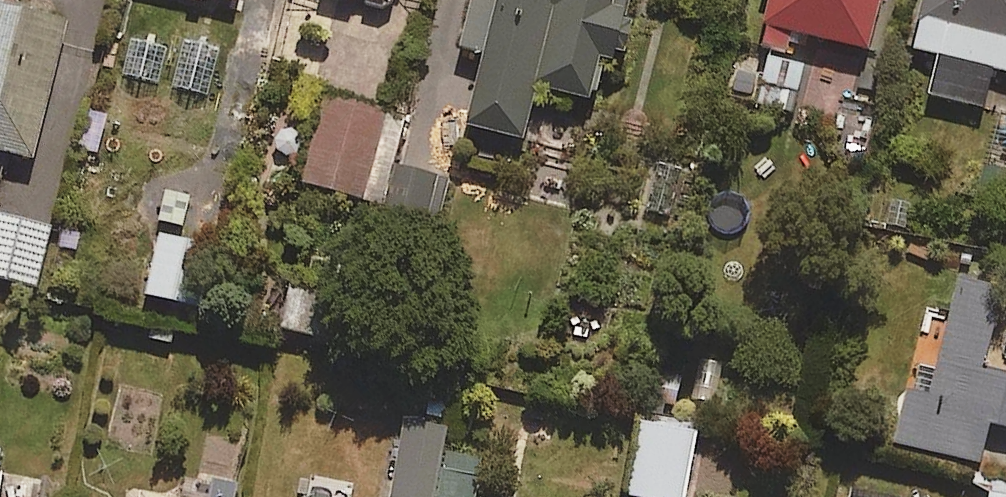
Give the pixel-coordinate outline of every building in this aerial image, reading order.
[(390,9),(392,0),(344,0),(390,9)] [(485,0),(483,0),(476,0),(465,52),(489,57),(473,134),(530,146),(541,94),(598,106),(605,73),(618,76),(634,0),(485,0)] [(764,47),(790,54),(794,36),(871,56),(885,0),(776,0),(764,47)] [(913,51),(945,60),(934,97),(985,112),(996,72),(1005,74),(1005,0),(928,0),(913,51)] [(70,25),(0,8),(0,154),(38,163),(70,25)] [(792,110),(805,70),(771,59),(758,99),(792,110)] [(366,202),(388,115),(327,100),(306,187),(366,202)] [(670,216),(682,161),(654,155),(643,210),(670,216)] [(53,234),(0,220),(0,280),(38,290),(53,234)] [(209,312),(222,251),(160,237),(147,298),(209,312)] [(1005,295),(961,284),(932,401),(907,395),(895,443),(983,465),(993,425),(1005,429),(1005,376),(986,371),(1005,295)] [(448,429),(405,423),(395,496),(438,496),(448,429)] [(699,432),(646,423),(633,496),(688,496),(699,432)] [(482,482),(446,475),(443,496),(480,496),(482,482)] [(989,480),(986,496),(1005,496),(1005,484),(989,480)]
